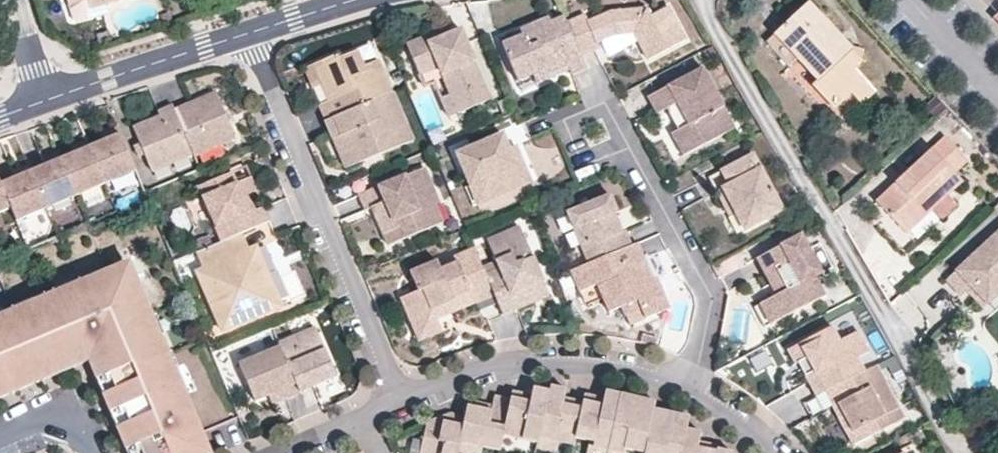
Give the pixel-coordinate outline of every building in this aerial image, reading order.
[(75,17),(108,7),(106,0),(101,0),(91,3),(90,0),(69,0),(75,17)] [(595,37),(612,30),(625,28),(634,28),(643,25),(646,31),(638,35),(648,54),(685,35),(668,2),(649,12),(645,5),(609,8),(587,17),(583,10),(566,18),(571,29),(580,50),(598,43),(595,37)] [(860,60),(808,2),(776,31),(779,34),(769,43),(789,64),(798,57),(818,78),(812,83),(833,106),(850,90),(863,78),(852,67),(860,60)] [(170,10),(162,13),(165,21),(173,19),(170,10)] [(503,41),(517,76),(531,70),(545,64),(548,68),(565,61),(568,66),(570,70),(586,64),(580,50),(571,29),(566,18),(564,13),(549,20),(547,15),(519,27),(522,33),(503,41)] [(433,29),(436,37),(443,34),(440,25),(433,29)] [(634,28),(638,35),(646,31),(643,25),(634,28)] [(500,35),(503,41),(522,33),(519,27),(500,35)] [(418,70),(435,63),(447,92),(455,112),(458,118),(468,114),(465,108),(487,98),(458,28),(443,34),(436,37),(433,29),(405,40),(418,70)] [(323,117),(335,112),(388,89),(375,57),(360,64),(354,48),(337,55),(335,52),(312,62),(319,78),(325,75),(334,94),(327,97),(316,101),(323,117)] [(565,61),(548,68),(551,74),(568,66),(565,61)] [(312,62),(302,66),(309,82),(319,78),(312,62)] [(531,70),(536,81),(551,74),(548,68),(545,64),(531,70)] [(663,104),(670,119),(678,115),(681,121),(673,125),(667,129),(678,151),(722,129),(711,108),(721,103),(701,64),(645,92),(654,109),(663,104)] [(325,75),(319,78),(327,97),(334,94),(325,75)] [(874,90),(863,78),(850,90),(861,102),(874,90)] [(338,152),(344,165),(409,137),(388,89),(335,112),(323,117),(331,136),(336,134),(343,150),(338,152)] [(213,90),(172,107),(190,150),(191,153),(233,135),(213,90)] [(447,92),(439,95),(447,115),(455,112),(447,92)] [(933,116),(944,106),(933,95),(922,105),(933,116)] [(157,114),(130,125),(148,168),(190,150),(172,107),(170,103),(155,109),(157,114)] [(722,129),(732,124),(721,103),(711,108),(722,129)] [(681,121),(678,115),(670,119),(673,125),(681,121)] [(118,129),(115,121),(97,129),(101,136),(118,129)] [(101,136),(88,142),(103,178),(133,165),(124,143),(118,129),(101,136)] [(505,145),(499,130),(453,149),(465,177),(474,173),(484,198),(521,183),(505,145)] [(88,142),(84,133),(67,140),(71,149),(88,142)] [(336,134),(331,136),(338,152),(343,150),(336,134)] [(905,232),(931,208),(948,192),(962,178),(955,170),(968,159),(946,136),(876,201),(905,232)] [(521,183),(530,179),(514,141),(505,145),(521,183)] [(58,154),(60,159),(73,190),(103,178),(88,142),(71,149),(58,154)] [(58,154),(55,146),(41,152),(44,160),(58,154)] [(742,225),(779,205),(751,150),(709,172),(723,198),(729,199),(733,208),(742,225)] [(44,160),(29,166),(42,199),(44,203),(73,190),(60,159),(58,154),(44,160)] [(29,166),(25,159),(10,165),(13,173),(29,166)] [(369,205),(378,201),(381,207),(371,211),(380,232),(392,227),(397,238),(441,219),(434,201),(439,198),(424,163),(357,192),(364,207),(369,205)] [(42,199),(29,166),(13,173),(0,179),(0,182),(8,201),(14,215),(44,203),(42,199)] [(106,180),(113,199),(137,190),(130,171),(106,180)] [(235,182),(230,172),(198,186),(216,227),(192,237),(197,251),(206,247),(240,233),(267,222),(261,208),(255,211),(247,214),(241,198),(249,195),(254,192),(248,177),(235,182)] [(474,173),(465,177),(475,202),(484,198),(474,173)] [(8,201),(0,182),(0,205),(8,201)] [(607,189),(563,208),(585,258),(626,240),(628,239),(623,227),(620,229),(614,231),(610,222),(616,220),(611,207),(614,206),(607,189)] [(931,208),(942,218),(958,204),(948,192),(931,208)] [(249,195),(241,198),(247,214),(255,211),(249,195)] [(729,199),(723,198),(729,210),(733,208),(729,199)] [(369,205),(371,211),(381,207),(378,201),(369,205)] [(616,220),(610,222),(614,231),(620,229),(616,220)] [(522,235),(518,224),(500,231),(504,242),(522,235)] [(380,232),(385,243),(397,238),(392,227),(380,232)] [(799,230),(756,253),(775,289),(753,301),(764,322),(823,289),(813,270),(820,267),(799,230)] [(522,292),(543,283),(522,235),(504,242),(500,231),(486,237),(498,264),(484,270),(490,284),(492,290),(501,311),(515,305),(509,289),(519,285),(522,292)] [(947,278),(961,293),(970,284),(981,274),(992,286),(997,281),(997,231),(947,278)] [(205,268),(198,271),(223,329),(281,304),(257,247),(247,251),(240,233),(206,247),(197,251),(205,268)] [(618,303),(633,297),(637,306),(640,314),(665,304),(652,274),(649,275),(644,265),(639,267),(634,256),(640,254),(633,237),(628,239),(626,240),(585,258),(570,265),(579,285),(595,278),(608,307),(618,303)] [(458,249),(460,255),(436,265),(432,257),(407,268),(414,286),(398,293),(413,329),(435,320),(433,315),(429,305),(450,296),(451,300),(471,292),(490,284),(484,270),(472,243),(458,249)] [(639,267),(644,265),(640,254),(634,256),(639,267)] [(128,261),(114,267),(123,290),(137,284),(128,261)] [(98,346),(118,393),(135,431),(139,429),(145,442),(140,445),(143,452),(213,452),(190,399),(194,397),(181,369),(173,372),(167,357),(152,321),(150,315),(137,284),(123,290),(114,267),(84,279),(15,307),(19,315),(0,322),(0,387),(98,346)] [(84,279),(80,270),(53,282),(54,286),(45,290),(43,286),(12,298),(15,307),(84,279)] [(981,274),(970,284),(986,301),(997,290),(997,281),(992,286),(981,274)] [(543,283),(522,292),(519,285),(509,289),(515,305),(547,292),(543,283)] [(471,292),(473,298),(492,290),(490,284),(471,292)] [(471,292),(451,300),(450,296),(429,305),(433,315),(473,298),(471,292)] [(637,306),(633,297),(618,303),(622,312),(637,306)] [(161,317),(152,321),(167,357),(176,354),(161,317)] [(438,327),(435,320),(413,329),(416,336),(438,327)] [(856,329),(838,338),(830,324),(786,347),(794,361),(797,360),(814,394),(823,389),(862,369),(864,368),(856,353),(866,348),(856,329)] [(317,378),(332,372),(313,325),(276,340),(277,342),(292,378),(296,387),(309,382),(306,376),(315,372),(317,378)] [(277,342),(236,360),(251,395),(263,390),(277,385),(280,393),(296,387),(292,378),(277,342)] [(92,365),(101,387),(127,448),(129,452),(143,452),(140,445),(135,431),(118,393),(98,346),(0,387),(0,402),(30,390),(92,365)] [(871,433),(903,415),(875,362),(864,368),(862,369),(823,389),(832,405),(838,402),(852,428),(865,421),(871,433)] [(317,378),(315,372),(306,376),(309,382),(317,378)] [(549,380),(548,385),(537,431),(556,436),(573,439),(574,432),(578,415),(579,410),(568,407),(568,403),(563,397),(564,390),(566,384),(549,380)] [(502,429),(518,432),(536,436),(537,431),(548,385),(532,382),(530,391),(528,399),(518,402),(518,406),(508,404),(502,429)] [(280,393),(277,385),(263,390),(267,399),(280,393)] [(596,401),(594,404),(592,408),(580,405),(579,410),(578,415),(574,432),(598,437),(596,443),(607,445),(610,433),(620,389),(606,386),(604,393),(603,399),(596,401)] [(518,406),(518,402),(528,399),(530,391),(512,387),(510,394),(508,404),(518,406)] [(603,399),(604,393),(584,389),(583,394),(580,405),(592,408),(594,404),(596,401),(603,399)] [(637,422),(638,419),(631,410),(634,393),(620,389),(610,433),(607,445),(622,448),(623,443),(643,447),(646,434),(647,430),(648,425),(637,422)] [(467,401),(464,413),(459,437),(481,441),(499,445),(502,429),(508,404),(510,394),(493,390),(491,400),(490,406),(474,403),(467,401)] [(580,405),(583,394),(564,390),(563,397),(568,403),(568,407),(579,410),(580,405)] [(634,393),(631,410),(638,419),(637,422),(648,425),(653,405),(655,396),(634,393)] [(490,406),(491,400),(475,396),(474,403),(490,406)] [(838,402),(832,405),(851,443),(871,433),(865,421),(852,428),(838,402)] [(671,408),(653,405),(648,425),(647,430),(659,433),(660,428),(668,425),(671,408)] [(417,452),(421,452),(456,452),(457,447),(459,437),(464,413),(447,408),(446,413),(445,418),(431,415),(424,418),(420,437),(417,452)] [(659,433),(647,430),(646,434),(643,447),(642,452),(679,452),(685,424),(688,411),(671,408),(668,425),(660,428),(659,433)] [(704,452),(704,448),(698,443),(699,435),(701,428),(685,424),(679,452),(707,452),(704,452)] [(139,429),(135,431),(140,445),(145,442),(139,429)] [(536,436),(535,443),(554,447),(556,436),(537,431),(536,436)] [(518,432),(516,444),(534,446),(535,443),(536,436),(518,432)] [(417,452),(420,437),(409,435),(406,450),(417,452)] [(707,452),(714,452),(717,441),(717,438),(699,435),(698,443),(704,448),(704,452),(707,452)] [(459,437),(457,447),(479,452),(481,441),(459,437)] [(584,451),(591,452),(605,452),(607,445),(596,443),(586,440),(584,451)] [(734,445),(717,441),(714,452),(732,452),(734,445)]
